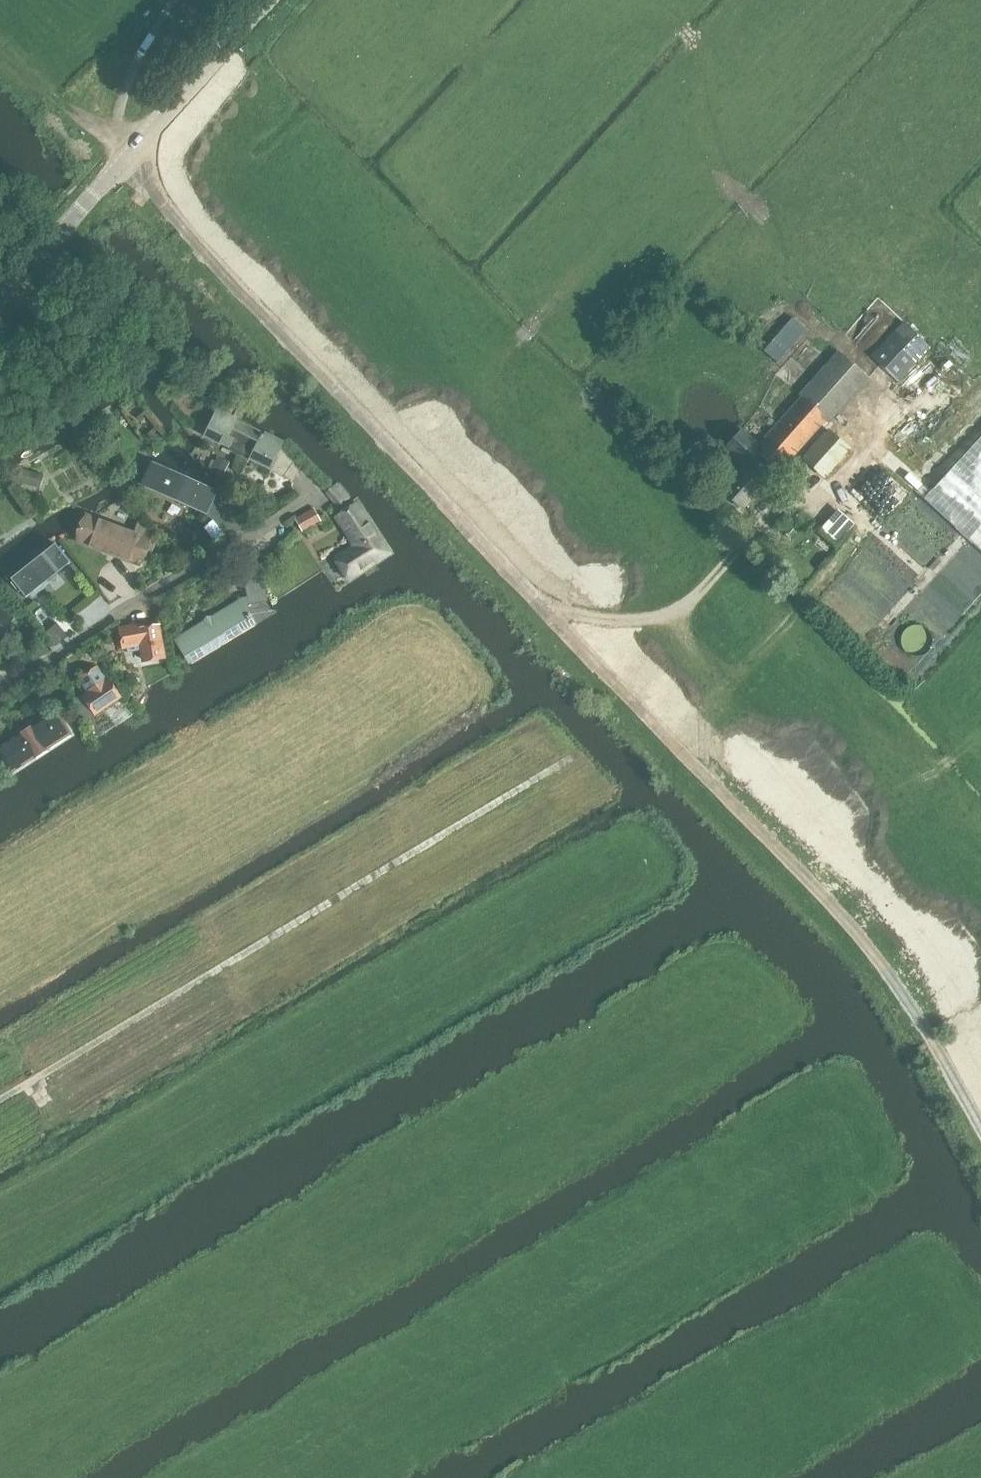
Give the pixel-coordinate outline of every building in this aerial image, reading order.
[(917,347),(926,339),(904,317),(896,326),(917,347)] [(778,362),(805,330),(792,318),(764,350),(778,362)] [(897,331),(873,356),(899,381),(924,356),(897,331)] [(745,467),(722,492),(742,510),(765,484),(765,483),(776,471),(778,473),(827,419),(822,415),(861,371),(839,352),(800,396),(802,398),(759,446),(742,431),(725,449),(745,467)] [(284,443),(216,409),(202,436),(270,470),(284,443)] [(829,426),(811,451),(833,466),(850,442),(829,426)] [(936,485),(945,492),(953,483),(973,500),(971,502),(980,511),(980,434),(936,485)] [(210,465),(224,472),(230,458),(217,452),(210,465)] [(141,488),(208,513),(216,491),(152,462),(141,488)] [(21,468),(17,480),(39,488),(44,476),(21,468)] [(321,494),(334,509),(345,500),(331,486),(321,494)] [(305,529),(323,516),(314,503),(296,516),(305,529)] [(319,565),(336,594),(393,556),(353,505),(333,520),(352,545),(319,565)] [(824,521),(839,537),(856,522),(841,505),(824,521)] [(72,542),(142,567),(150,542),(83,515),(72,542)] [(10,579),(27,598),(68,564),(52,548),(10,579)] [(241,569),(248,606),(264,603),(257,565),(241,569)] [(175,639),(191,667),(258,625),(241,600),(175,639)] [(10,614),(0,610),(0,638),(10,614)] [(161,623),(117,626),(119,649),(138,648),(139,661),(164,659),(161,623)] [(79,695),(80,695),(93,715),(121,696),(107,676),(105,678),(96,664),(76,678),(85,691),(79,695)] [(10,783),(76,740),(55,712),(0,748),(0,766),(10,783)]
